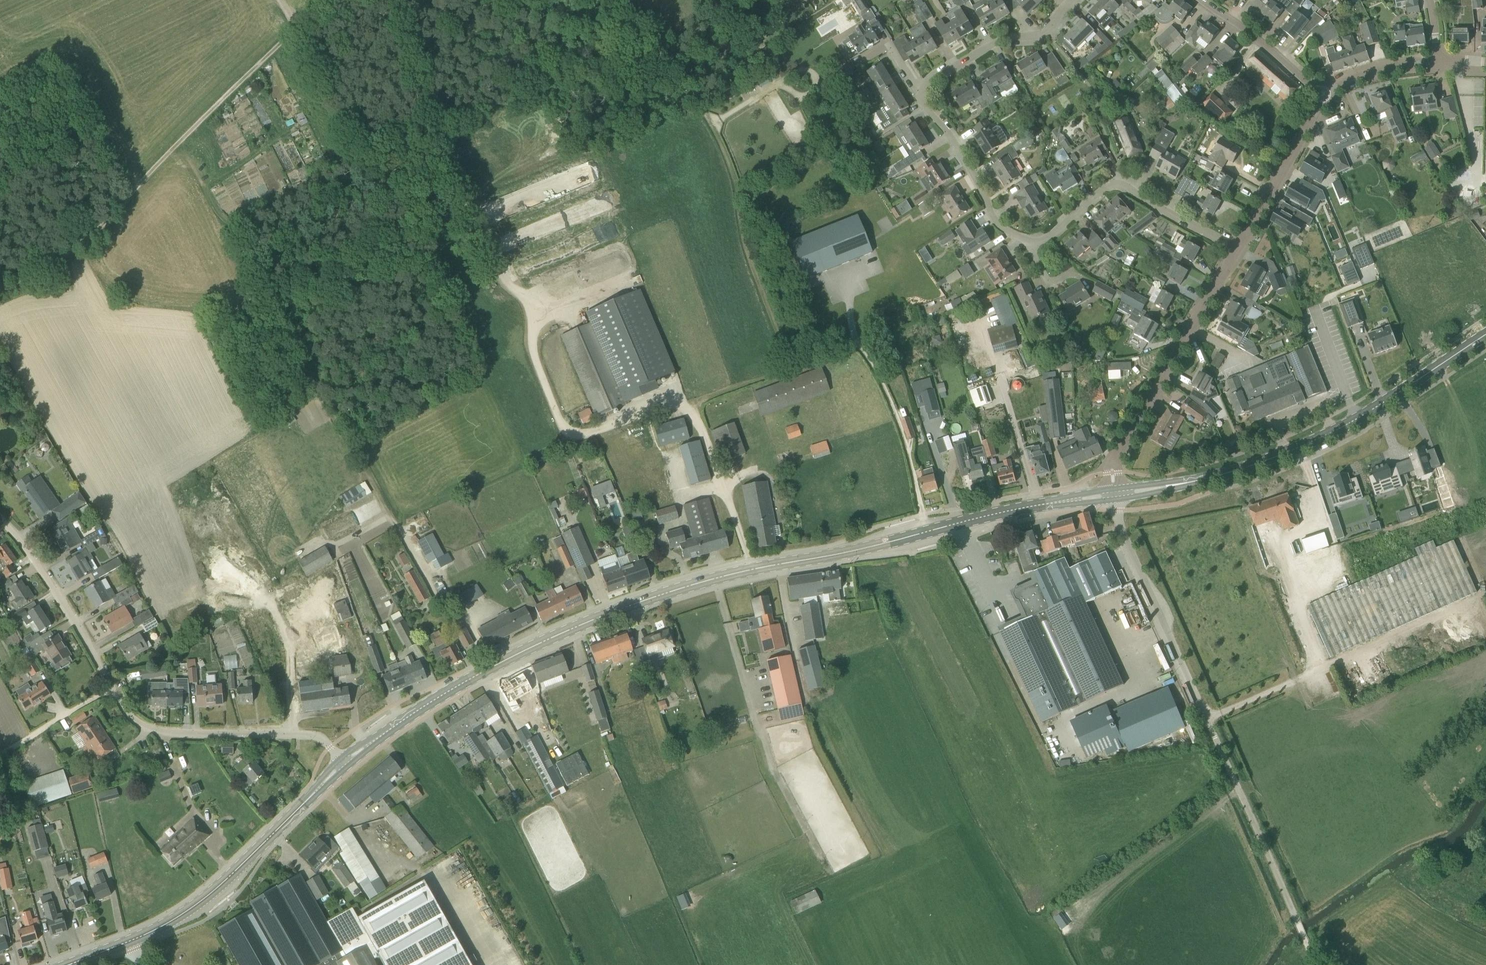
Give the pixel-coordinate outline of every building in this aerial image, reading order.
[(846,6),(853,2),(861,16),(870,10),(864,0),(842,0),(846,6)] [(916,4),(917,3),(927,21),(933,17),(924,3),(923,4),(921,0),(918,0),(915,2),(916,4)] [(961,0),(953,0),(958,9),(964,5),(961,0)] [(972,7),(976,13),(976,14),(985,29),(997,21),(985,0),(984,0),(972,7)] [(997,21),(1009,14),(1001,0),(999,0),(994,3),(992,0),(985,0),(997,21)] [(1032,0),(1013,0),(1015,2),(1028,15),(1038,5),(1032,0)] [(1098,4),(1110,17),(1119,7),(1114,2),(1112,0),(1102,0),(1098,4)] [(1161,22),(1162,22),(1163,22),(1165,22),(1166,22),(1168,22),(1169,21),(1170,20),(1170,19),(1171,19),(1174,15),(1182,22),(1192,9),(1180,0),(1176,0),(1170,8),(1166,4),(1152,15),(1161,22)] [(1263,14),(1272,3),(1274,0),(1256,0),(1252,6),(1263,14)] [(1288,13),(1296,4),(1300,7),(1301,6),(1306,0),(1290,0),(1289,1),(1287,0),(1274,0),(1272,3),(1263,14),(1273,23),(1284,10),(1288,13)] [(1407,13),(1419,11),(1418,3),(1417,3),(1417,0),(1394,0),(1396,9),(1406,7),(1407,13)] [(1468,46),(1468,43),(1469,43),(1468,30),(1474,29),(1474,23),(1471,0),(1460,0),(1461,7),(1452,7),(1452,43),(1460,43),(1460,46),(1468,46)] [(1482,0),(1472,0),(1473,10),(1483,9),(1482,0)] [(1127,2),(1124,6),(1132,15),(1133,14),(1141,23),(1159,10),(1156,8),(1152,4),(1142,12),(1138,8),(1136,10),(1127,2)] [(911,7),(921,24),(922,24),(927,21),(917,3),(916,4),(911,7)] [(1098,4),(1089,14),(1096,21),(1100,25),(1101,26),(1100,27),(1104,31),(1109,25),(1105,21),(1110,17),(1098,4)] [(1296,4),(1288,13),(1293,17),(1282,30),(1294,40),(1304,27),(1310,32),(1324,20),(1314,13),(1308,22),(1297,13),(1301,7),(1301,6),(1300,7),(1296,4)] [(957,20),(952,23),(961,38),(973,31),(960,9),(953,13),(957,20)] [(873,45),(879,41),(875,35),(884,30),(876,18),(862,27),(855,31),(857,33),(850,38),(856,48),(855,49),(856,50),(857,50),(859,53),(867,49),(873,45)] [(961,38),(952,23),(945,27),(941,20),(935,24),(948,46),(961,38)] [(1083,20),(1073,29),(1085,41),(1094,32),(1083,20)] [(1134,22),(1124,30),(1127,34),(1137,27),(1137,26),(1134,22)] [(1193,46),(1196,42),(1205,50),(1219,32),(1206,22),(1203,26),(1197,22),(1190,31),(1186,40),(1193,46)] [(1311,32),(1320,47),(1338,37),(1330,22),(1311,32)] [(1363,32),(1368,46),(1379,43),(1373,22),(1364,25),(1366,31),(1363,32)] [(909,31),(915,41),(916,41),(924,55),(936,48),(928,34),(922,24),(921,24),(909,31)] [(1393,27),(1393,32),(1395,42),(1406,40),(1407,47),(1425,44),(1422,25),(1414,26),(1410,25),(1404,26),(1404,25),(1393,27)] [(1155,41),(1170,56),(1185,41),(1171,26),(1155,41)] [(1085,41),(1073,29),(1064,39),(1066,41),(1062,45),(1072,55),(1085,41)] [(1127,34),(1124,30),(1113,38),(1116,42),(1127,34)] [(916,41),(915,41),(909,44),(904,36),(893,43),(899,54),(905,51),(912,63),(924,55),(916,41)] [(1343,39),(1346,51),(1351,67),(1370,61),(1364,45),(1356,47),(1353,36),(1343,39)] [(1235,56),(1241,49),(1229,38),(1217,53),(1212,59),(1226,71),(1237,58),(1235,56)] [(1109,41),(1095,51),(1099,55),(1112,45),(1109,41)] [(1351,67),(1346,51),(1336,54),(1333,47),(1326,50),(1328,57),(1333,73),(1351,67)] [(1099,55),(1095,51),(1085,59),(1088,63),(1099,55)] [(1270,90),(1277,96),(1277,95),(1285,101),(1299,87),(1258,51),(1245,65),(1271,89),(1270,90)] [(1018,65),(1027,80),(1046,68),(1037,55),(1025,62),(1024,61),(1018,65)] [(1191,69),(1197,75),(1212,61),(1206,55),(1197,63),(1191,69)] [(1186,74),(1191,69),(1197,63),(1192,57),(1180,68),(1186,74)] [(832,73),(838,83),(843,80),(843,79),(857,70),(857,71),(866,65),(863,59),(854,65),(855,67),(851,69),(849,65),(838,71),(837,70),(832,73)] [(1148,68),(1151,72),(1160,63),(1157,60),(1148,68)] [(1054,71),(1052,73),(1055,79),(1066,73),(1058,61),(1051,65),(1054,71)] [(990,85),(984,89),(992,104),(1002,98),(1000,94),(1005,91),(1007,92),(1012,88),(1013,86),(1015,85),(1007,71),(1008,70),(1007,69),(1006,69),(1002,64),(1000,63),(994,66),(994,68),(983,75),(990,85)] [(868,72),(875,84),(889,75),(882,64),(868,72)] [(1154,76),(1166,92),(1175,84),(1164,69),(1154,76)] [(1223,69),(1216,75),(1221,80),(1227,73),(1223,69)] [(771,72),(755,80),(759,88),(775,80),(771,72)] [(876,98),(895,86),(897,85),(893,79),(891,80),(889,75),(875,84),(881,93),(875,96),(876,98)] [(1066,75),(1059,79),(1063,85),(1069,81),(1066,75)] [(1117,89),(1120,85),(1115,80),(1112,84),(1117,89)] [(992,104),(984,89),(978,93),(971,82),(953,94),(961,108),(976,99),(983,109),(992,104)] [(846,87),(853,97),(858,93),(851,83),(846,87)] [(1166,93),(1176,106),(1187,99),(1175,84),(1166,93)] [(1411,90),(1412,100),(1414,114),(1438,111),(1434,85),(1426,86),(1426,88),(1411,90)] [(249,86),(244,89),(247,94),(252,90),(249,86)] [(884,99),(888,105),(902,96),(895,86),(876,98),(878,100),(880,101),(884,99)] [(853,97),(856,102),(870,93),(867,88),(853,97)] [(1372,98),(1375,106),(1372,107),(1376,117),(1385,113),(1395,138),(1395,137),(1397,143),(1407,139),(1395,107),(1392,108),(1386,92),(1372,98)] [(1202,105),(1222,124),(1223,122),(1224,123),(1233,113),(1212,93),(1203,104),(1202,105)] [(888,105),(876,112),(878,114),(877,114),(881,121),(882,120),(883,122),(880,124),(884,131),(909,115),(906,109),(909,107),(902,96),(888,105)] [(1164,104),(1168,111),(1175,107),(1168,97),(1163,101),(1165,103),(1164,104)] [(1458,117),(1453,97),(1440,100),(1445,121),(1458,117)] [(837,121),(841,129),(849,125),(844,116),(837,121)] [(1115,123),(1129,158),(1143,152),(1129,118),(1115,123)] [(898,127),(908,144),(922,134),(915,124),(913,125),(910,119),(898,127)] [(1326,130),(1330,139),(1332,145),(1338,142),(1339,143),(1358,135),(1351,119),(1339,124),(1339,125),(1336,127),(1335,126),(1326,130)] [(974,137),(986,155),(1007,141),(1007,139),(1000,128),(996,127),(993,129),(987,120),(974,128),(979,134),(974,137)] [(1052,132),(1058,141),(1061,125),(1052,132)] [(1159,162),(1156,167),(1176,179),(1186,161),(1178,156),(1177,158),(1166,151),(1175,135),(1163,129),(1154,144),(1157,145),(1150,156),(1159,162)] [(866,133),(869,139),(874,136),(871,130),(866,133)] [(922,134),(908,144),(915,155),(929,145),(931,144),(927,138),(925,139),(922,134)] [(243,137),(233,142),(240,158),(251,153),(243,137)] [(1079,151),(1088,166),(1103,157),(1100,153),(1107,149),(1100,138),(1079,151)] [(1212,152),(1208,161),(1215,164),(1214,165),(1222,169),(1227,160),(1233,163),(1241,149),(1220,138),(1212,152)] [(1060,144),(1065,151),(1071,147),(1066,140),(1060,144)] [(871,146),(875,153),(881,148),(877,142),(871,146)] [(993,167),(1005,185),(1009,183),(1009,184),(1021,176),(1011,161),(1018,157),(1011,146),(997,155),(1001,162),(993,167)] [(1054,170),(1044,177),(1054,192),(1060,188),(1063,193),(1078,184),(1074,179),(1080,176),(1075,167),(1063,149),(1057,153),(1056,155),(1056,158),(1057,161),(1060,163),(1063,162),(1065,161),(1068,166),(1066,169),(1068,172),(1059,177),(1056,173),(1054,170)] [(1311,151),(1307,158),(1308,159),(1300,172),(1307,176),(1306,177),(1312,180),(1313,179),(1321,183),(1329,169),(1321,165),(1324,160),(1319,158),(1320,156),(1311,151)] [(1331,157),(1337,173),(1349,168),(1343,152),(1331,157)] [(1070,156),(1074,163),(1078,160),(1074,153),(1070,156)] [(1411,158),(1415,165),(1423,160),(1419,153),(1411,158)] [(1215,164),(1208,161),(1201,157),(1198,164),(1211,171),(1214,165),(1215,164)] [(895,169),(889,173),(892,177),(911,166),(906,159),(894,167),(895,169)] [(916,170),(922,179),(927,177),(935,189),(950,179),(940,163),(935,166),(931,160),(916,170)] [(1205,183),(1225,194),(1232,181),(1219,173),(1215,181),(1208,177),(1205,183)] [(1018,184),(1022,190),(1039,180),(1035,174),(1018,184)] [(1179,184),(1174,193),(1175,194),(1182,198),(1186,192),(1194,197),(1200,186),(1192,181),(1184,176),(1179,184)] [(1293,183),(1286,196),(1292,199),(1291,200),(1307,209),(1314,197),(1321,201),(1322,202),(1326,200),(1323,191),(1312,185),(1309,192),(1293,183)] [(939,196),(954,220),(970,210),(955,186),(939,196)] [(1047,209),(1033,186),(1018,196),(1018,197),(1017,198),(1023,209),(1027,207),(1033,218),(1047,209)] [(1196,206),(1213,215),(1220,202),(1209,196),(1205,202),(1199,199),(1196,206)] [(1117,197),(1105,208),(1118,223),(1130,212),(1117,197)] [(932,212),(926,201),(918,206),(924,217),(932,212)] [(891,211),(896,220),(903,216),(897,207),(891,211)] [(1118,223),(1105,208),(1093,218),(1106,234),(1118,223)] [(1278,210),(1271,221),(1282,228),(1281,231),(1289,235),(1291,232),(1292,233),(1299,222),(1309,227),(1313,219),(1293,208),(1289,216),(1278,210)] [(1477,210),(1467,214),(1470,221),(1479,217),(1477,210)] [(872,253),(857,216),(790,242),(805,279),(872,253)] [(1136,227),(1140,232),(1153,222),(1149,217),(1136,227)] [(959,229),(955,231),(963,245),(966,243),(972,253),(990,242),(982,228),(977,231),(971,221),(959,229)] [(939,239),(944,246),(956,238),(951,231),(939,239)] [(1114,250),(1105,239),(1102,242),(1093,232),(1085,239),(1080,233),(1066,245),(1077,257),(1090,246),(1094,251),(1101,245),(1109,253),(1114,250)] [(1110,235),(1105,239),(1114,250),(1120,246),(1110,235)] [(1160,250),(1173,258),(1177,251),(1164,244),(1165,241),(1159,237),(1154,246),(1160,250)] [(1181,256),(1184,258),(1193,263),(1200,250),(1183,240),(1179,247),(1184,250),(1181,256)] [(1363,245),(1352,250),(1360,270),(1374,264),(1372,260),(1366,244),(1364,245),(1363,245)] [(1148,247),(1144,250),(1148,256),(1152,253),(1148,247)] [(922,257),(928,253),(925,248),(918,252),(922,257)] [(985,259),(1000,282),(1016,272),(1001,249),(985,259)] [(1163,268),(1170,272),(1167,278),(1180,285),(1188,271),(1167,260),(1163,268)] [(1352,262),(1340,268),(1347,286),(1360,281),(1352,262)] [(959,269),(964,278),(973,272),(968,264),(959,269)] [(1266,290),(1266,286),(1261,283),(1267,273),(1253,265),(1241,286),(1260,296),(1264,294),(1266,290)] [(1153,281),(1163,287),(1167,280),(1156,274),(1153,281)] [(1269,279),(1275,292),(1285,288),(1280,275),(1269,279)] [(945,278),(937,284),(939,287),(947,282),(945,278)] [(1060,297),(1065,305),(1069,312),(1090,299),(1080,282),(1070,288),(1071,290),(1060,297)] [(1092,292),(1111,302),(1116,292),(1098,282),(1092,292)] [(1025,312),(1027,310),(1032,320),(1049,312),(1040,292),(1034,295),(1028,283),(1014,289),(1025,312)] [(1149,301),(1155,304),(1166,311),(1173,297),(1156,288),(1149,301)] [(1127,290),(1120,301),(1121,302),(1135,309),(1135,308),(1142,312),(1148,300),(1134,292),(1133,294),(1127,290)] [(581,327),(561,336),(565,344),(596,418),(629,404),(628,402),(656,390),(652,382),(673,373),(638,291),(587,313),(591,323),(581,327)] [(1224,319),(1217,330),(1239,343),(1237,347),(1254,357),(1259,354),(1254,343),(1243,337),(1248,328),(1249,328),(1240,322),(1244,315),(1248,317),(1247,318),(1248,319),(1249,319),(1251,320),(1252,320),(1253,320),(1255,319),(1256,319),(1258,318),(1259,318),(1260,317),(1261,316),(1262,314),(1260,313),(1263,307),(1252,301),(1244,296),(1239,305),(1232,301),(1223,318),(1224,319)] [(960,299),(951,303),(954,310),(963,306),(960,299)] [(1339,305),(1348,328),(1363,323),(1354,299),(1339,305)] [(1121,302),(1117,310),(1131,317),(1127,324),(1136,329),(1133,334),(1149,343),(1158,325),(1148,320),(1150,316),(1142,312),(1135,308),(1135,309),(1121,302)] [(1115,315),(1110,326),(1116,328),(1120,318),(1115,315)] [(942,317),(934,319),(935,325),(938,324),(939,327),(945,325),(942,317)] [(988,330),(994,354),(1018,348),(1011,323),(988,330)] [(1367,335),(1375,354),(1397,346),(1390,326),(1367,335)] [(1300,334),(1294,337),(1297,344),(1303,342),(1300,334)] [(1251,410),(1255,421),(1305,401),(1305,399),(1314,395),(1315,397),(1327,392),(1308,346),(1303,348),(1303,349),(1237,376),(1243,391),(1241,392),(1246,405),(1248,404),(1251,410)] [(1211,365),(1218,369),(1225,357),(1218,353),(1211,365)] [(753,393),(761,416),(829,391),(821,369),(753,393)] [(1194,388),(1189,397),(1201,407),(1205,411),(1208,414),(1215,407),(1209,402),(1211,399),(1219,396),(1212,380),(1207,377),(1208,375),(1207,370),(1204,369),(1202,374),(1200,373),(1192,387),(1194,388)] [(1249,411),(1251,410),(1248,404),(1246,405),(1241,392),(1243,391),(1237,376),(1236,376),(1234,377),(1234,378),(1227,381),(1233,395),(1230,396),(1238,416),(1250,411),(1249,411)] [(911,384),(915,396),(922,394),(927,413),(939,409),(930,378),(911,384)] [(1057,380),(1044,381),(1051,439),(1059,438),(1059,437),(1057,420),(1062,420),(1057,380)] [(944,383),(937,385),(939,393),(946,391),(944,383)] [(1090,387),(1093,403),(1105,400),(1102,384),(1090,387)] [(1181,407),(1202,422),(1208,414),(1205,411),(1187,398),(1181,407)] [(973,403),(976,412),(982,411),(979,401),(973,403)] [(1151,440),(1164,447),(1182,415),(1169,407),(1151,440)] [(577,414),(583,425),(594,420),(589,408),(577,414)] [(1109,414),(1108,417),(1109,421),(1113,422),(1117,421),(1118,417),(1117,414),(1113,412),(1109,414)] [(901,420),(908,440),(916,437),(909,418),(901,420)] [(681,419),(626,432),(629,444),(684,431),(681,419)] [(711,432),(723,462),(745,454),(733,423),(711,432)] [(785,429),(788,439),(800,435),(797,425),(785,429)] [(1057,447),(1066,469),(1103,453),(1095,436),(1091,438),(1086,427),(1084,428),(1075,432),(1077,438),(1057,447)] [(1101,431),(1105,440),(1112,437),(1108,428),(1101,431)] [(1038,433),(1041,447),(1026,451),(1029,461),(1032,460),(1037,476),(1049,473),(1046,461),(1049,461),(1047,455),(1052,454),(1045,431),(1038,433)] [(943,439),(935,442),(939,455),(948,452),(943,439)] [(968,439),(953,443),(961,474),(962,474),(968,472),(970,481),(978,479),(978,481),(983,479),(983,477),(984,477),(981,466),(987,464),(983,451),(972,454),(968,439)] [(982,442),(987,458),(996,455),(991,439),(982,442)] [(678,447),(690,486),(711,480),(699,441),(678,447)] [(810,447),(813,459),(830,454),(826,442),(810,447)] [(1410,454),(1410,453),(1409,453),(1418,477),(1430,472),(1431,473),(1430,469),(1433,468),(1433,469),(1441,466),(1435,450),(1428,453),(1428,454),(1425,455),(1423,449),(1423,450),(1417,451),(1415,451),(1416,452),(1410,454)] [(1003,461),(1004,463),(992,466),(993,473),(997,472),(1000,485),(1016,482),(1011,460),(1003,461)] [(1368,477),(1375,497),(1382,494),(1381,493),(1383,493),(1382,491),(1381,492),(1379,488),(1394,482),(1397,489),(1403,487),(1397,467),(1388,470),(1386,465),(1387,465),(1387,464),(1372,469),(1372,470),(1373,470),(1374,475),(1368,477)] [(920,480),(923,494),(938,489),(934,475),(926,478),(924,471),(918,472),(920,479),(920,480)] [(1327,488),(1334,508),(1340,506),(1338,499),(1353,494),(1354,496),(1353,496),(1353,498),(1355,498),(1355,500),(1363,498),(1356,478),(1349,480),(1347,474),(1347,475),(1344,476),(1343,474),(1336,476),(1337,478),(1334,479),(1334,478),(1333,479),(1336,485),(1327,488)] [(37,509),(34,511),(40,519),(59,505),(45,486),(42,488),(36,480),(31,484),(27,477),(17,484),(22,491),(23,490),(37,509)] [(615,495),(610,482),(591,489),(596,502),(615,495)] [(775,546),(774,537),(780,536),(778,526),(775,526),(766,482),(742,486),(750,531),(752,531),(756,549),(775,546)] [(360,485),(340,497),(346,507),(366,495),(360,485)] [(583,488),(576,491),(579,499),(586,497),(583,488)] [(79,494),(62,505),(68,514),(85,503),(79,494)] [(1249,508),(1249,509),(1255,527),(1273,521),(1274,524),(1279,522),(1280,526),(1283,526),(1284,530),(1299,525),(1295,513),(1294,513),(1288,495),(1249,508)] [(683,506),(692,539),(684,541),(681,529),(665,534),(670,549),(679,546),(684,561),(728,548),(725,537),(732,535),(730,528),(717,532),(708,498),(698,501),(683,506)] [(555,501),(547,505),(550,510),(557,506),(555,501)] [(362,509),(366,519),(380,513),(375,503),(362,509)] [(655,513),(658,525),(678,519),(675,507),(655,513)] [(1416,507),(1406,510),(1409,520),(1419,517),(1416,507)] [(639,509),(630,511),(633,520),(642,517),(639,509)] [(1079,518),(1072,520),(1052,526),(1055,537),(1041,542),(1045,554),(1075,545),(1076,548),(1098,542),(1093,526),(1089,513),(1079,516),(1079,518)] [(57,543),(63,553),(81,542),(68,519),(53,528),(56,533),(52,535),(56,543),(57,543)] [(1379,521),(1368,524),(1371,532),(1382,529),(1379,521)] [(1340,524),(1332,527),(1337,540),(1344,537),(1340,524)] [(86,538),(90,545),(105,536),(99,525),(94,529),(96,532),(86,538)] [(622,529),(626,541),(634,538),(630,526),(622,529)] [(587,567),(594,564),(578,527),(561,534),(582,583),(592,579),(587,567)] [(1028,532),(1027,533),(1021,535),(1024,543),(1016,546),(1024,573),(1039,569),(1033,550),(1040,548),(1039,544),(1040,544),(1038,537),(1036,537),(1034,531),(1033,532),(1031,531),(1028,532)] [(417,542),(428,564),(443,556),(432,534),(417,542)] [(1289,539),(1295,558),(1311,553),(1304,534),(1289,539)] [(553,540),(557,549),(556,550),(565,570),(573,566),(560,537),(553,540)] [(1262,544),(1267,556),(1281,551),(1276,539),(1262,544)] [(1418,556),(1307,606),(1330,658),(1477,593),(1453,541),(1436,549),(1432,541),(1415,549),(1418,556)] [(1,560),(7,569),(2,573),(6,579),(16,573),(11,565),(16,561),(5,545),(0,548),(0,561),(1,560)] [(74,572),(79,580),(98,569),(85,547),(72,555),(74,559),(69,562),(75,572),(74,572)] [(298,562),(306,577),(332,561),(324,547),(298,562)] [(616,559),(617,562),(599,568),(602,575),(608,593),(650,579),(643,560),(639,561),(635,552),(626,555),(626,556),(616,559)] [(1028,619),(1000,632),(1042,723),(1124,685),(1086,603),(1122,586),(1106,552),(1070,569),(1065,558),(1033,572),(1038,583),(1024,590),(1020,588),(1015,591),(1013,595),(1016,600),(1020,602),(1028,619)] [(404,553),(399,556),(405,565),(409,563),(404,553)] [(101,567),(106,575),(122,565),(118,558),(106,565),(105,565),(101,567)] [(404,576),(419,603),(428,599),(413,571),(404,576)] [(828,595),(829,602),(840,601),(838,590),(841,590),(838,571),(787,579),(790,600),(828,595)] [(519,575),(512,579),(517,586),(522,583),(519,575)] [(1,593),(14,586),(9,578),(0,584),(0,591),(1,593)] [(502,584),(508,591),(515,585),(510,578),(502,584)] [(85,590),(90,598),(91,598),(96,608),(116,597),(105,579),(85,590)] [(21,582),(9,589),(16,600),(9,605),(13,611),(33,598),(29,592),(27,592),(21,582)] [(302,582),(280,590),(303,656),(323,649),(320,640),(317,641),(313,632),(319,630),(302,582)] [(517,586),(528,608),(536,604),(525,582),(522,583),(517,586)] [(456,597),(462,608),(483,595),(476,584),(456,597)] [(116,596),(120,603),(130,598),(129,597),(138,593),(134,586),(116,596)] [(562,592),(560,586),(545,593),(549,600),(534,606),(541,622),(583,603),(575,586),(562,592)] [(137,593),(130,597),(134,603),(141,599),(137,593)] [(198,604),(194,596),(185,601),(190,609),(198,604)] [(758,629),(763,654),(785,649),(779,624),(775,625),(770,605),(769,605),(767,597),(752,601),(756,618),(760,617),(763,628),(758,629)] [(130,598),(120,603),(123,607),(111,614),(112,616),(105,620),(107,624),(106,624),(107,626),(108,626),(112,633),(133,621),(125,607),(132,603),(130,598)] [(799,606),(805,642),(823,639),(818,603),(799,606)] [(10,617),(15,625),(22,620),(26,626),(33,622),(40,633),(51,626),(50,624),(52,623),(48,617),(46,619),(38,606),(27,614),(24,609),(10,617)] [(478,630),(482,638),(486,647),(533,623),(524,607),(503,618),(501,614),(496,617),(497,621),(478,630)] [(140,616),(144,623),(153,618),(148,610),(140,616)] [(392,622),(407,649),(416,644),(401,617),(392,622)] [(213,622),(216,628),(225,625),(222,618),(213,622)] [(142,626),(146,634),(159,626),(154,619),(142,626)] [(453,629),(464,649),(473,644),(467,631),(461,625),(453,629)] [(430,636),(436,647),(432,649),(437,658),(441,656),(444,661),(447,659),(451,666),(463,660),(455,645),(448,649),(446,643),(449,641),(443,629),(430,636)] [(668,631),(641,640),(644,647),(647,657),(650,664),(663,659),(660,652),(674,647),(671,640),(668,631)] [(627,659),(626,654),(632,651),(626,633),(589,646),(596,664),(611,659),(613,664),(627,659)] [(119,646),(127,659),(136,654),(137,656),(148,649),(139,634),(119,646)] [(25,646),(32,657),(42,651),(43,653),(47,650),(54,662),(51,665),(55,672),(60,669),(61,670),(70,664),(70,663),(72,661),(68,656),(70,655),(58,636),(47,643),(42,635),(40,637),(34,641),(25,646)] [(363,638),(375,674),(384,671),(375,645),(374,646),(370,636),(363,638)] [(797,650),(808,691),(825,687),(814,646),(797,650)] [(25,669),(26,668),(31,677),(40,671),(29,654),(19,660),(25,669)] [(552,657),(531,666),(532,668),(534,675),(536,680),(538,684),(542,683),(542,682),(559,676),(562,675),(568,673),(561,654),(552,657)] [(790,655),(766,661),(777,709),(801,704),(790,655)] [(346,656),(331,658),(333,679),(351,676),(350,666),(346,656)] [(399,669),(382,676),(390,694),(427,679),(419,661),(414,663),(411,656),(404,658),(405,661),(397,664),(399,669)] [(582,667),(585,677),(587,683),(594,680),(589,665),(582,667)] [(150,671),(151,678),(166,676),(165,668),(150,671)] [(196,668),(187,669),(188,670),(188,679),(189,684),(197,683),(196,668)] [(524,673),(499,686),(514,711),(521,707),(516,699),(533,690),(524,673)] [(332,678),(298,682),(300,694),(302,712),(351,705),(348,688),(334,690),(332,678)] [(166,684),(166,692),(167,692),(167,706),(169,706),(169,708),(174,708),(174,706),(182,706),(182,694),(189,693),(189,684),(188,680),(174,680),(174,684),(166,684)] [(243,688),(236,688),(238,703),(253,702),(251,681),(243,682),(243,688)] [(29,689),(30,690),(18,698),(25,709),(33,704),(34,706),(50,695),(42,682),(37,686),(36,684),(29,689)] [(166,683),(149,683),(149,693),(152,693),(152,706),(159,706),(160,708),(164,708),(165,706),(167,706),(167,692),(166,692),(166,684),(166,683)] [(197,686),(198,706),(222,705),(221,685),(197,686)] [(1185,728),(1168,688),(1110,712),(1107,705),(1072,721),(1071,724),(1087,758),(1105,751),(1107,757),(1126,749),(1125,746),(1126,746),(1128,752),(1185,728)] [(598,691),(588,694),(597,722),(597,721),(606,719),(607,718),(598,691)] [(437,727),(443,735),(448,742),(463,733),(464,735),(472,730),(474,732),(477,732),(481,730),(481,727),(480,725),(497,714),(485,695),(437,727)] [(70,720),(74,725),(86,717),(82,712),(70,720)] [(81,748),(88,758),(92,754),(97,761),(116,749),(94,717),(76,729),(86,744),(81,748)] [(606,719),(597,721),(601,732),(610,730),(606,719)] [(501,733),(481,745),(485,751),(491,760),(492,761),(497,758),(496,757),(498,756),(504,752),(510,748),(511,748),(501,733)] [(464,739),(463,740),(475,757),(484,750),(473,734),(464,739)] [(537,736),(522,743),(548,794),(563,786),(537,736)] [(222,743),(222,753),(234,753),(234,743),(222,743)] [(248,777),(241,782),(246,788),(263,774),(254,762),(251,764),(243,755),(239,758),(242,761),(234,767),(240,774),(243,771),(248,777)] [(389,756),(338,800),(350,814),(369,797),(375,804),(394,788),(389,781),(401,771),(389,756)] [(453,761),(458,769),(463,766),(457,758),(453,761)] [(24,784),(32,808),(71,795),(63,771),(24,784)] [(157,775),(160,783),(171,778),(168,771),(157,775)] [(68,780),(73,794),(94,787),(89,772),(68,780)] [(404,791),(412,803),(422,797),(414,785),(404,791)] [(98,791),(100,801),(119,798),(117,788),(98,791)] [(384,818),(417,860),(433,847),(400,805),(396,808),(387,797),(378,804),(387,815),(384,818)] [(31,816),(22,818),(24,824),(33,822),(31,816)] [(194,817),(160,850),(174,866),(209,834),(194,817)] [(27,829),(33,852),(48,848),(42,825),(27,829)] [(51,826),(44,828),(46,834),(53,832),(51,826)] [(349,829),(336,836),(341,845),(354,837),(349,829)] [(308,847),(301,854),(302,855),(313,866),(318,862),(322,866),(339,847),(327,836),(321,842),(318,839),(310,848),(308,847)] [(107,862),(103,853),(87,860),(91,869),(107,862)] [(727,855),(723,857),(726,864),(732,861),(730,856),(727,855)] [(332,869),(345,887),(354,881),(341,863),(332,869)] [(65,865),(54,868),(56,878),(68,875),(65,865)] [(0,870),(0,880),(2,890),(12,888),(8,869),(0,870)] [(92,890),(97,901),(98,900),(100,901),(103,900),(103,898),(111,895),(101,873),(94,876),(98,887),(92,890)] [(342,951),(345,957),(330,964),(376,964),(374,960),(379,957),(383,964),(471,964),(424,881),(358,918),(352,908),(326,922),(309,892),(299,875),(250,903),(253,909),(218,929),(222,936),(218,938),(222,945),(226,943),(238,964),(317,964),(342,951)] [(307,882),(317,900),(328,894),(318,876),(307,882)] [(367,878),(360,883),(370,899),(386,889),(379,878),(370,883),(367,878)] [(78,887),(78,886),(66,891),(74,910),(88,905),(83,894),(88,892),(85,884),(78,887)] [(804,895),(790,901),(796,914),(810,908),(804,895)] [(42,906),(48,927),(49,926),(51,936),(53,935),(55,936),(59,935),(60,934),(67,931),(62,914),(57,915),(53,902),(42,906)] [(5,917),(0,919),(0,952),(8,949),(7,944),(11,943),(5,917)] [(24,923),(26,929),(18,931),(15,923),(9,925),(12,933),(17,931),(22,945),(38,940),(32,920),(24,923)]
